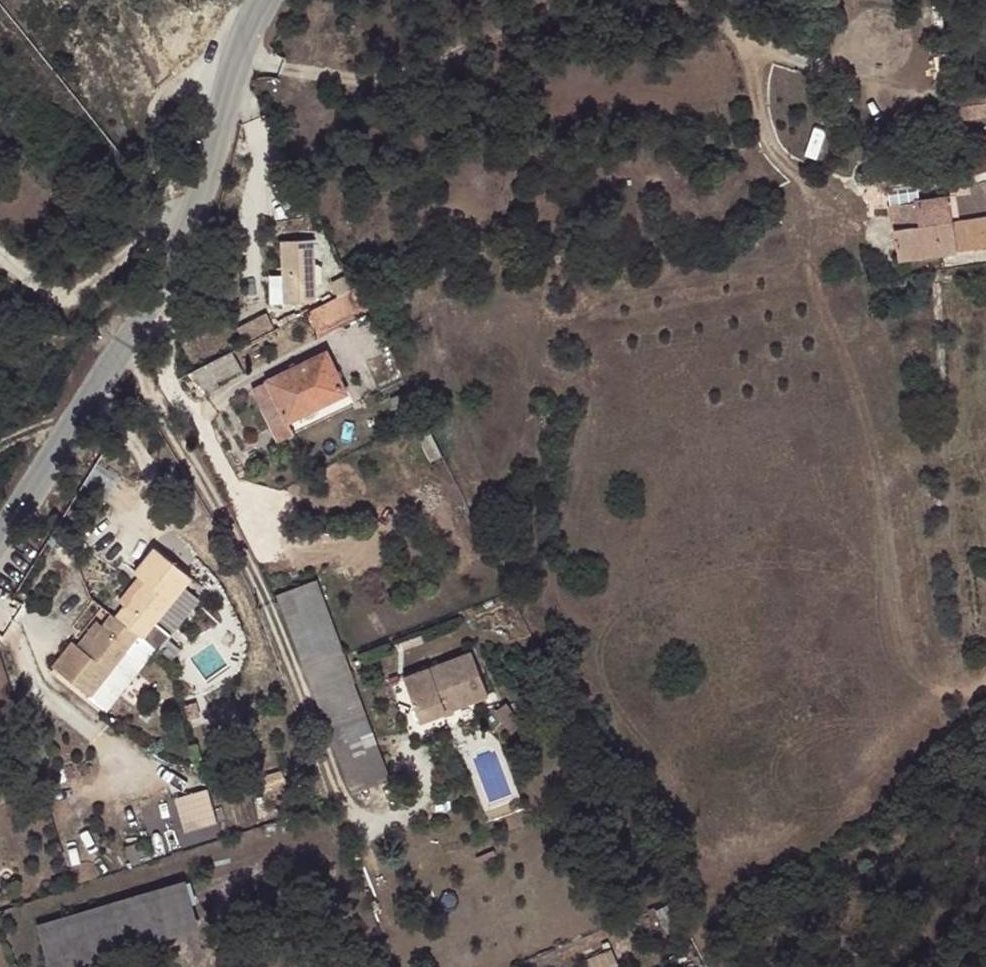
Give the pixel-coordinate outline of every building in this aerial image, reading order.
[(956,223),(951,198),(893,207),(901,259),(985,248),(985,219),(956,223)] [(317,298),(315,237),(280,238),(281,271),(268,272),(269,301),(317,298)] [(171,395),(170,404),(175,413),(192,405),(185,388),(202,380),(210,395),(228,386),(226,381),(248,371),(250,374),(372,314),(359,289),(177,379),(179,390),(171,395)] [(350,392),(332,354),(273,382),(294,421),(350,392)] [(445,460),(426,423),(415,429),(436,466),(445,460)] [(87,668),(81,664),(59,690),(111,730),(158,673),(146,662),(161,644),(194,600),(159,572),(140,599),(145,603),(152,609),(126,643),(118,639),(108,651),(103,646),(87,668)] [(285,601),(295,627),(342,603),(333,582),(285,601)] [(128,626),(118,639),(126,643),(152,609),(145,603),(126,625),(128,626)] [(314,674),(363,653),(342,603),(295,627),(314,674)] [(178,657),(161,644),(146,662),(158,673),(164,676),(178,657)] [(388,711),(363,653),(314,674),(339,733),(388,711)] [(479,653),(410,678),(426,720),(494,695),(479,653)] [(513,703),(500,712),(517,734),(529,725),(513,703)] [(192,880),(45,924),(57,966),(205,923),(192,880)] [(57,966),(80,966),(207,929),(205,923),(57,966)] [(588,961),(590,966),(624,966),(626,966),(618,948),(588,961)]
